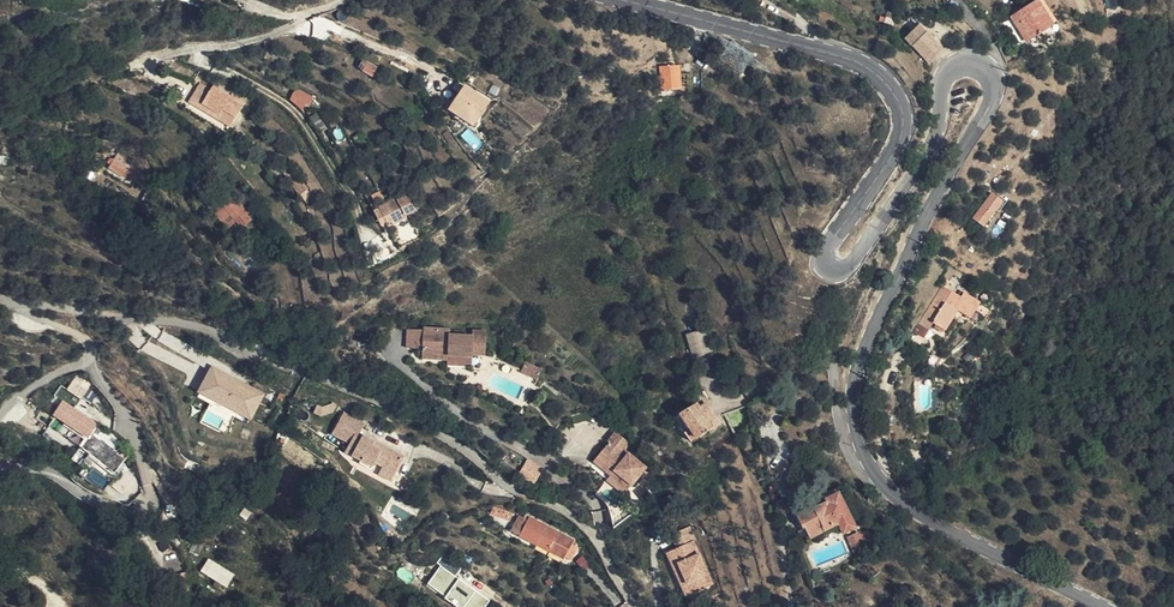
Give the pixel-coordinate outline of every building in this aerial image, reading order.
[(1029,29),(1047,18),(1035,0),(1023,0),(1022,1),(1022,0),(1016,0),(1009,5),(1027,31),(1029,29)] [(1107,9),(1118,6),(1116,0),(1105,0),(1107,9)] [(927,55),(937,44),(922,29),(913,19),(902,31),(927,55)] [(922,29),(937,44),(940,42),(925,26),(922,29)] [(375,70),(365,64),(361,73),(370,78),(375,70)] [(661,88),(679,86),(677,64),(659,66),(661,88)] [(287,92),(292,85),(275,73),(270,80),(287,92)] [(189,97),(208,110),(215,100),(190,82),(183,92),(189,97)] [(306,109),(312,96),(295,87),(288,101),(306,109)] [(472,130),(488,105),(462,89),(447,114),(472,130)] [(202,118),(208,110),(189,97),(184,105),(202,118)] [(301,185),(282,157),(278,159),(271,148),(260,156),(277,182),(282,178),(292,191),(301,185)] [(103,170),(107,160),(92,153),(87,162),(103,170)] [(127,166),(109,157),(105,167),(123,175),(127,166)] [(143,185),(149,167),(131,162),(126,179),(143,185)] [(211,196),(228,216),(232,213),(238,220),(243,215),(217,185),(209,193),(211,196)] [(967,210),(975,218),(994,194),(986,187),(967,210)] [(372,209),(383,229),(416,212),(406,192),(372,209)] [(994,194),(975,218),(978,220),(998,197),(994,194)] [(222,223),(228,216),(211,196),(204,203),(222,223)] [(941,268),(916,314),(925,319),(929,313),(942,320),(954,299),(967,306),(977,290),(960,280),(957,285),(942,277),(946,270),(941,268)] [(925,319),(916,314),(912,322),(921,327),(925,319)] [(449,351),(473,352),(473,349),(486,350),(487,327),(473,327),(473,332),(450,330),(451,325),(423,323),(421,353),(447,355),(449,355),(449,351)] [(690,359),(709,353),(702,331),(684,337),(690,359)] [(473,362),(473,352),(449,351),(449,355),(447,355),(447,360),(473,362)] [(535,372),(539,362),(522,354),(518,364),(535,372)] [(251,421),(263,397),(213,371),(200,395),(251,421)] [(82,398),(90,382),(74,375),(67,390),(82,398)] [(711,424),(708,420),(705,414),(698,403),(710,395),(704,386),(697,391),(699,395),(694,398),(696,401),(674,414),(689,438),(711,424)] [(80,400),(67,411),(94,443),(107,432),(80,400)] [(384,477),(395,484),(403,470),(361,444),(366,434),(346,422),(334,441),(350,452),(345,461),(361,470),(359,473),(371,480),(375,472),(384,477)] [(613,475),(631,487),(645,468),(622,452),(627,445),(612,434),(606,444),(607,445),(592,466),(610,479),(613,475)] [(539,466),(528,459),(517,475),(533,485),(541,473),(537,470),(539,466)] [(625,495),(631,487),(613,475),(610,479),(608,482),(625,495)] [(390,491),(395,484),(384,477),(379,485),(390,491)] [(803,525),(804,525),(805,524),(813,537),(840,522),(846,532),(855,526),(837,494),(826,499),(827,502),(819,507),(815,509),(811,503),(800,508),(796,511),(803,525)] [(492,506),(490,515),(509,521),(512,513),(492,506)] [(576,546),(569,542),(532,519),(530,523),(522,518),(514,533),(521,538),(521,539),(536,548),(538,544),(556,556),(558,557),(566,562),(568,560),(573,550),(576,546)] [(691,523),(673,532),(679,545),(674,547),(676,552),(671,555),(681,577),(689,580),(694,591),(714,581),(694,538),(697,536),(691,523)] [(859,555),(868,550),(858,532),(849,538),(859,555)] [(536,548),(553,559),(564,566),(566,562),(558,557),(556,556),(538,544),(536,548)] [(578,553),(573,550),(568,560),(573,562),(578,553)] [(430,590),(448,603),(447,604),(452,606),(491,606),(492,606),(443,572),(430,590)] [(223,593),(229,584),(214,573),(208,582),(223,593)] [(689,580),(681,577),(689,593),(694,591),(689,580)]
